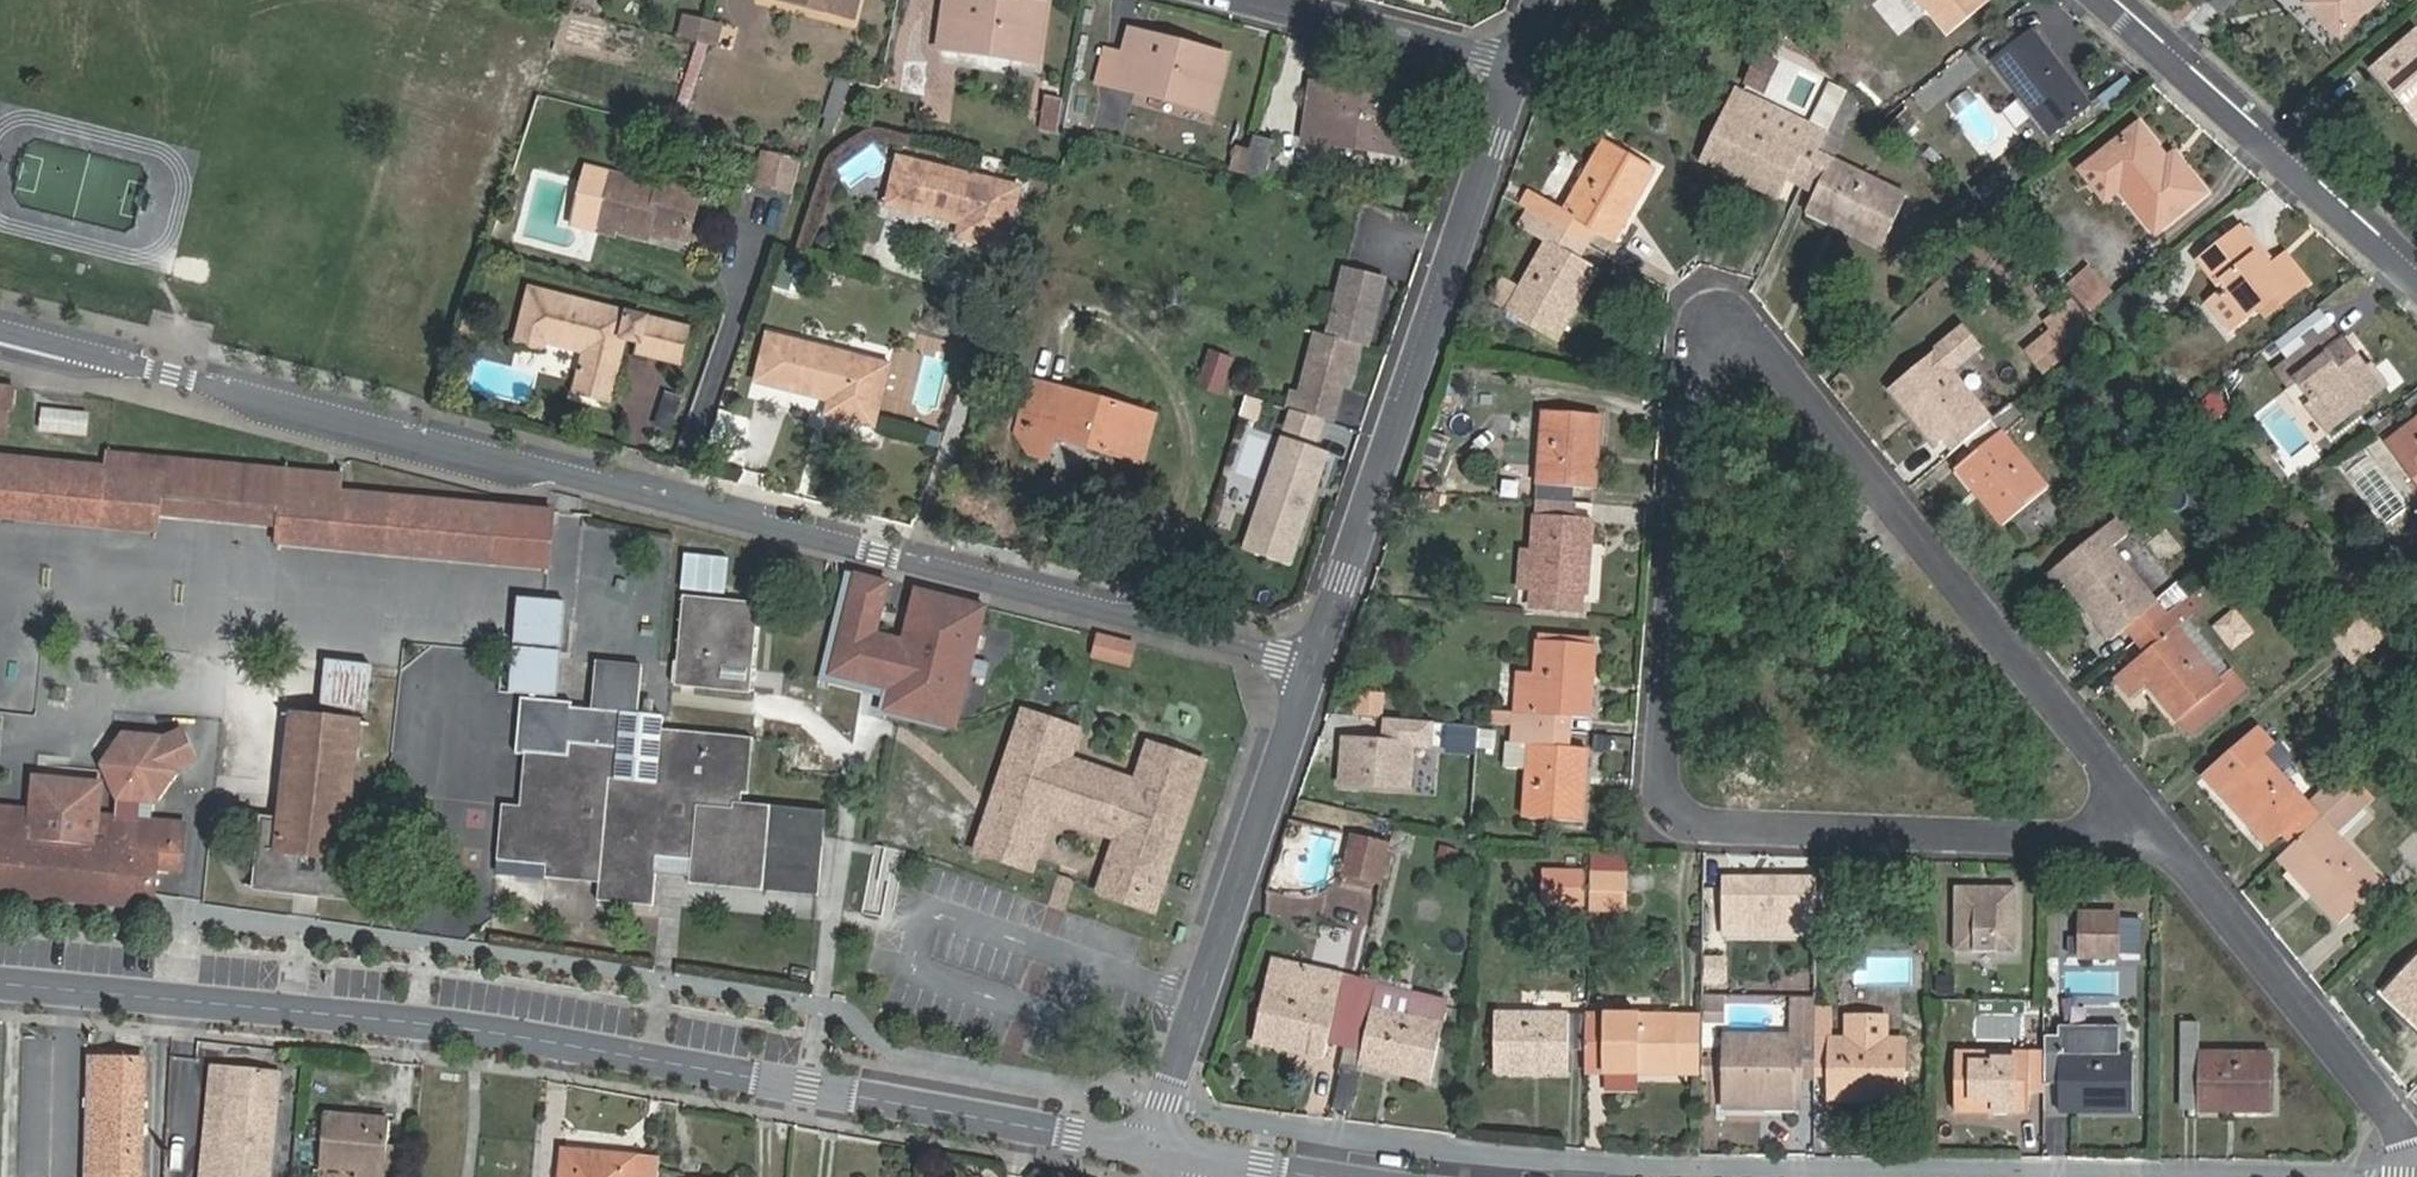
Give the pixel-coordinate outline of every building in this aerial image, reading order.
[(859,0),(805,0),(827,6),(826,11),(854,18),(859,0)] [(1045,4),(1013,0),(947,0),(941,43),(1010,53),(1010,60),(1037,63),(1045,4)] [(1928,7),(1923,0),(1911,0),(1921,13),(1928,7)] [(1928,7),(1949,31),(1989,0),(1923,0),(1928,7)] [(2182,22),(2196,8),(2187,0),(2173,14),(2182,22)] [(2306,4),(2339,36),(2376,0),(2311,0),(2306,4)] [(681,35),(699,40),(704,21),(686,16),(681,35)] [(704,21),(699,40),(718,44),(722,26),(704,21)] [(1132,30),(1125,54),(1117,80),(1184,98),(1182,105),(1211,112),(1226,57),(1132,30)] [(2087,104),(2032,31),(1992,61),(2048,134),(2087,104)] [(2373,71),(2387,86),(2392,82),(2416,112),(2416,33),(2373,71)] [(1117,80),(1125,54),(1107,48),(1097,81),(1115,86),(1117,80)] [(837,126),(850,81),(834,76),(820,122),(837,126)] [(1409,97),(1313,82),(1304,137),(1372,146),(1371,152),(1401,156),(1409,97)] [(2392,82),(2387,86),(2416,122),(2416,112),(2392,82)] [(1735,91),(1702,163),(1776,198),(1787,178),(1801,184),(1847,90),(1831,84),(1811,127),(1735,91)] [(1847,90),(1801,184),(1815,191),(1832,157),(1834,158),(1845,135),(1841,133),(1858,97),(1848,87),(1847,90)] [(1041,126),(1058,129),(1063,98),(1047,95),(1041,126)] [(2175,172),(2166,160),(2140,125),(2096,158),(2118,186),(2153,231),(2204,192),(2183,165),(2175,172)] [(1254,136),(1243,176),(1263,181),(1274,142),(1254,136)] [(1528,191),(1520,204),(1527,208),(1588,243),(1595,231),(1612,241),(1654,168),(1604,139),(1562,211),(1528,191)] [(793,195),(799,159),(759,151),(752,187),(793,195)] [(2175,154),(2166,160),(2175,172),(2183,165),(2175,154)] [(1907,193),(1834,158),(1832,157),(1815,191),(1806,211),(1881,247),(1907,193)] [(2118,186),(2096,158),(2081,170),(2103,199),(2118,186)] [(1003,247),(1018,188),(899,160),(889,204),(962,222),(959,236),(1003,247)] [(687,240),(701,188),(661,178),(658,187),(614,175),(600,226),(647,238),(650,230),(687,240)] [(1588,243),(1527,208),(1518,222),(1547,240),(1504,312),(1554,341),(1598,267),(1581,257),(1588,243)] [(2271,266),(2241,227),(2198,261),(2224,293),(2220,295),(2238,320),(2285,287),(2292,295),(2307,283),(2287,256),(2271,266)] [(2108,291),(2089,268),(2070,285),(2090,307),(2108,291)] [(1370,306),(1375,285),(1344,276),(1326,342),(1354,350),(1362,352),(1366,334),(1373,336),(1380,309),(1370,306)] [(1385,287),(1375,285),(1370,306),(1380,309),(1385,287)] [(682,363),(691,329),(532,289),(518,345),(544,351),(547,343),(585,352),(575,394),(609,404),(626,339),(640,342),(638,351),(682,363)] [(2142,324),(2119,295),(2100,309),(2122,337),(2142,324)] [(2097,327),(2073,299),(2046,322),(2070,349),(2097,327)] [(2325,431),(2386,383),(2372,366),(2366,370),(2342,339),(2340,341),(2330,328),(2275,369),(2288,386),(2296,380),(2314,404),(2308,408),(2325,431)] [(1368,354),(1373,336),(1366,334),(1362,352),(1368,354)] [(871,423),(886,367),(769,336),(758,382),(832,401),(830,413),(871,423)] [(1347,376),(1354,350),(1326,342),(1315,340),(1299,400),(1290,398),(1286,412),(1292,414),(1320,422),(1325,401),(1335,404),(1343,375),(1347,376)] [(1362,352),(1354,350),(1347,376),(1355,378),(1362,352)] [(1220,397),(1233,360),(1212,351),(1199,389),(1220,397)] [(1953,430),(1963,443),(1991,420),(1934,351),(1889,387),(1909,413),(1922,403),(1948,434),(1953,430)] [(1020,429),(1053,438),(1141,462),(1154,416),(1033,381),(1020,429)] [(9,441),(13,415),(18,415),(19,390),(0,387),(0,440),(9,441)] [(2194,410),(2213,425),(2228,405),(2209,390),(2194,410)] [(1238,417),(1253,422),(1259,404),(1244,399),(1238,417)] [(1330,425),(1335,404),(1325,401),(1320,422),(1322,423),(1330,425)] [(1934,444),(1948,434),(1922,403),(1909,413),(1934,444)] [(1991,420),(1963,443),(1972,453),(1968,456),(1994,489),(1981,500),(2000,524),(2046,486),(2003,434),(2024,417),(2011,403),(1991,420)] [(39,404),(36,430),(92,437),(95,410),(39,404)] [(1543,408),(1536,498),(1571,500),(1572,486),(1574,486),(1577,453),(1598,455),(1601,414),(1543,408)] [(1317,441),(1322,423),(1320,422),(1292,414),(1287,432),(1317,441)] [(2384,443),(2416,486),(2416,419),(2384,443)] [(1047,459),(1053,438),(1020,429),(1018,435),(1030,453),(1047,459)] [(1422,464),(1441,468),(1448,435),(1430,431),(1422,464)] [(1244,548),(1289,564),(1327,454),(1282,439),(1244,548)] [(161,535),(169,459),(110,453),(106,465),(0,454),(0,519),(161,535)] [(1595,488),(1598,455),(1577,453),(1574,486),(1595,488)] [(1954,468),(1981,500),(1994,489),(1968,456),(1954,468)] [(169,459),(165,516),(279,527),(285,471),(169,459)] [(341,477),(285,471),(279,527),(278,541),(507,561),(547,565),(552,514),(340,492),(341,477)] [(1571,500),(1536,498),(1529,587),(1586,593),(1590,549),(1571,547),(1573,516),(1570,516),(1571,500)] [(1593,518),(1573,516),(1571,547),(1590,549),(1593,518)] [(2136,639),(2188,597),(2177,581),(2152,599),(2110,548),(2065,584),(2110,640),(2126,628),(2136,639)] [(679,589),(723,594),(727,559),(683,555),(679,589)] [(828,671),(855,572),(846,569),(815,678),(885,697),(887,688),(828,671)] [(517,649),(562,653),(568,602),(521,597),(517,649)] [(2198,608),(2188,597),(2136,639),(2145,651),(2113,677),(2130,698),(2147,684),(2177,721),(2180,718),(2192,734),(2245,689),(2230,671),(2219,679),(2176,627),(2198,608)] [(712,665),(747,668),(752,606),(689,600),(682,667),(676,666),(674,686),(709,690),(712,665)] [(2254,631),(2234,608),(2212,626),(2230,649),(2254,631)] [(2384,635),(2365,612),(2338,635),(2357,658),(2384,635)] [(1129,669),(1137,642),(1096,631),(1089,658),(1129,669)] [(1511,726),(1569,731),(1570,716),(1588,717),(1594,643),(1536,638),(1533,673),(1516,672),(1513,712),(1492,710),(1491,724),(1511,726)] [(557,696),(562,653),(517,649),(511,691),(557,696)] [(987,663),(971,659),(963,657),(959,673),(983,679),(987,663)] [(326,660),(325,668),(321,706),(366,713),(370,675),(372,665),(326,660)] [(591,708),(621,711),(638,713),(643,666),(596,661),(591,708)] [(745,693),(747,668),(712,665),(709,690),(745,693)] [(1354,710),(1380,712),(1381,696),(1355,694),(1354,710)] [(747,737),(663,728),(657,784),(614,779),(621,717),(572,711),(573,702),(528,697),(522,755),(530,755),(525,806),(508,804),(502,860),(547,865),(546,871),(599,877),(597,893),(653,899),(659,852),(693,855),(690,877),(817,890),(825,817),(728,807),(730,791),(742,793),(747,737)] [(657,784),(663,728),(664,715),(638,713),(621,711),(621,717),(614,779),(657,784)] [(1080,729),(1026,711),(1015,743),(1027,747),(1005,810),(1045,836),(1052,816),(1054,808),(1121,831),(1119,838),(1100,893),(1154,911),(1201,771),(1177,763),(1174,773),(1143,763),(1137,781),(1071,759),(1080,729)] [(345,829),(358,723),(294,715),(281,822),(264,820),(255,885),(355,898),(364,831),(345,829)] [(1434,719),(1389,715),(1387,739),(1347,735),(1343,780),(1411,786),(1415,741),(1432,743),(1434,719)] [(1476,752),(1477,742),(1475,742),(1452,740),(1453,725),(1453,721),(1450,720),(1448,750),(1476,752)] [(1475,742),(1477,742),(1479,723),(1453,721),(1453,725),(1477,727),(1475,742)] [(1477,727),(1453,725),(1452,740),(1475,742),(1477,727)] [(1568,746),(1569,731),(1511,726),(1510,742),(1505,742),(1502,765),(1527,767),(1523,816),(1581,821),(1587,748),(1568,746)] [(2293,843),(2352,790),(2339,775),(2306,802),(2261,753),(2271,745),(2255,727),(2201,776),(2266,846),(2283,831),(2293,843)] [(188,731),(166,740),(179,773),(201,765),(188,731)] [(160,895),(163,872),(183,875),(187,826),(153,819),(155,802),(179,773),(166,740),(130,736),(103,764),(117,797),(115,818),(101,815),(101,785),(34,777),(31,810),(0,806),(0,890),(158,906),(160,895)] [(1027,747),(1015,743),(984,837),(995,841),(991,855),(1017,864),(1021,850),(1038,856),(1045,836),(1005,810),(1027,747)] [(1150,743),(1143,763),(1174,773),(1177,763),(1201,771),(1205,761),(1150,743)] [(2365,803),(2352,790),(2293,843),(2277,858),(2337,923),(2381,883),(2334,831),(2365,803)] [(1121,831),(1054,808),(1052,816),(1119,838),(1121,831)] [(1378,881),(1387,841),(1351,833),(1343,873),(1378,881)] [(891,914),(904,850),(875,844),(862,908),(891,914)] [(1590,908),(1624,909),(1626,871),(1607,870),(1608,854),(1591,853),(1590,908)] [(1584,870),(1541,869),(1540,903),(1583,904),(1584,870)] [(1814,935),(1814,879),(1725,880),(1725,936),(1814,935)] [(2012,952),(2012,887),(1950,888),(1951,952),(2012,952)] [(2115,958),(2115,948),(2116,912),(2080,911),(2079,956),(2115,958)] [(2116,912),(2115,948),(2135,949),(2136,912),(2116,912)] [(1314,958),(1345,962),(1350,927),(1319,923),(1314,958)] [(2381,992),(2408,1017),(2416,1007),(2416,955),(2381,992)] [(1331,1026),(1348,1030),(1360,978),(1343,975),(1338,995),(1294,985),(1299,965),(1271,958),(1251,1039),(1325,1055),(1328,1042),(1331,1026)] [(1343,975),(1299,965),(1294,985),(1338,995),(1343,975)] [(2062,996),(2136,998),(2137,968),(2063,966),(2062,996)] [(1344,1046),(1341,1058),(1429,1079),(1447,999),(1360,978),(1348,1030),(1344,1046)] [(2408,1017),(2416,1026),(2416,1007),(2408,1017)] [(1829,1011),(1814,1011),(1814,1015),(1814,1038),(1829,1038),(1829,1011)] [(1568,1072),(1569,1049),(1569,1013),(1495,1012),(1494,1071),(1568,1072)] [(1569,1049),(1585,1049),(1585,1013),(1569,1013),(1569,1049)] [(1585,1049),(1585,1072),(1676,1072),(1677,1013),(1585,1013),(1585,1049)] [(1699,1072),(1699,1013),(1677,1013),(1676,1072),(1699,1072)] [(1796,1037),(1814,1038),(1814,1015),(1796,1015),(1796,1037)] [(1814,1038),(1814,1074),(1829,1074),(1829,1095),(1902,1097),(1902,1039),(1884,1039),(1884,1015),(1847,1015),(1847,1038),(1829,1038),(1814,1038)] [(1328,1042),(1344,1046),(1348,1030),(1331,1026),(1328,1042)] [(1798,1074),(1814,1074),(1814,1038),(1796,1037),(1724,1036),(1723,1095),(1798,1096),(1798,1074)] [(2198,1088),(2197,1109),(2270,1111),(2271,1052),(2183,1050),(2182,1088),(2198,1088)] [(2027,1089),(2043,1090),(2042,1052),(1954,1051),(1954,1109),(2027,1110),(2027,1089)] [(2042,1052),(2043,1090),(2059,1089),(2059,1109),(2132,1110),(2133,1052),(2042,1052)] [(143,1064),(95,1062),(93,1176),(140,1176),(143,1064)] [(1352,1111),(1362,1068),(1343,1063),(1333,1106),(1352,1111)] [(268,1107),(272,1069),(224,1065),(220,1100),(211,1176),(261,1176),(268,1107)] [(2181,1109),(2197,1109),(2198,1088),(2182,1088),(2181,1109)] [(356,1170),(384,1173),(389,1120),(326,1114),(321,1166),(356,1170)] [(637,1161),(565,1153),(562,1176),(635,1176),(637,1161)] [(661,1163),(637,1161),(635,1176),(660,1176),(661,1163)]
